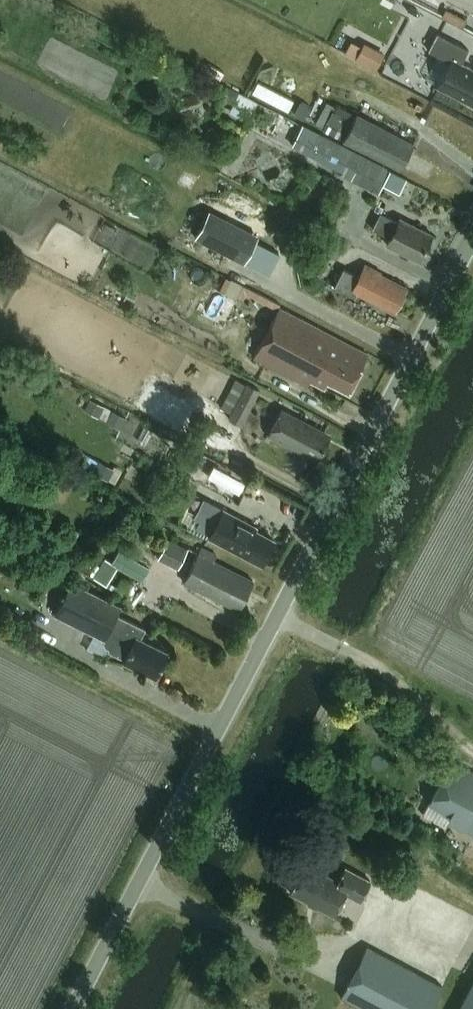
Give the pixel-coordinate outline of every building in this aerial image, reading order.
[(472,107),(472,70),(461,64),(468,51),(437,34),(428,51),(450,63),(437,88),(472,107)] [(363,44),(361,47),(350,41),(344,54),(376,70),(384,54),(363,44)] [(258,117),(264,98),(245,92),(239,111),(258,117)] [(334,107),(325,103),(314,124),(323,129),(334,107)] [(400,170),(413,144),(356,115),(343,140),(400,170)] [(378,195),(390,172),(301,125),(291,145),(309,154),(309,155),(352,178),(350,180),(378,195)] [(377,205),(374,210),(380,213),(383,208),(377,205)] [(209,211),(195,238),(244,264),(258,237),(209,211)] [(297,228),(301,220),(290,214),(285,222),(297,228)] [(419,261),(432,235),(400,219),(398,222),(380,214),(372,229),(390,238),(387,245),(419,261)] [(395,311),(407,289),(381,275),(381,274),(365,265),(359,277),(343,269),(334,287),(354,298),(357,293),(379,304),(379,303),(395,311)] [(349,392),(368,355),(279,308),(253,358),(308,386),(310,381),(323,388),(327,381),(349,392)] [(225,390),(232,378),(224,373),(217,386),(225,390)] [(241,426),(259,390),(247,384),(246,386),(235,380),(220,408),(231,414),(228,419),(241,426)] [(185,420),(192,407),(178,399),(171,413),(185,420)] [(317,461),(326,444),(320,441),(324,432),(281,410),(267,435),(317,461)] [(191,480),(239,505),(252,479),(154,429),(145,445),(196,470),(191,480)] [(222,440),(203,430),(198,441),(216,451),(222,440)] [(262,565),(274,541),(254,530),(256,528),(206,502),(197,520),(213,528),(209,536),(262,565)] [(178,569),(187,550),(167,540),(157,558),(178,569)] [(238,610),(252,581),(213,562),(216,556),(201,548),(184,583),(238,610)] [(143,581),(149,570),(119,552),(112,564),(105,560),(93,579),(106,586),(118,566),(143,581)] [(155,678),(167,653),(140,639),(143,633),(115,619),(119,611),(68,586),(54,615),(112,643),(107,651),(125,660),(124,662),(155,678)] [(451,762),(430,803),(451,815),(449,819),(457,824),(449,839),(456,843),(464,829),(472,834),(472,774),(451,762)] [(360,901),(370,881),(345,868),(338,882),(305,864),(290,893),(333,916),(345,893),(360,901)] [(442,987),(366,947),(341,997),(364,1008),(431,1008),(442,987)] [(458,1008),(472,1008),(472,981),(458,1008)]
